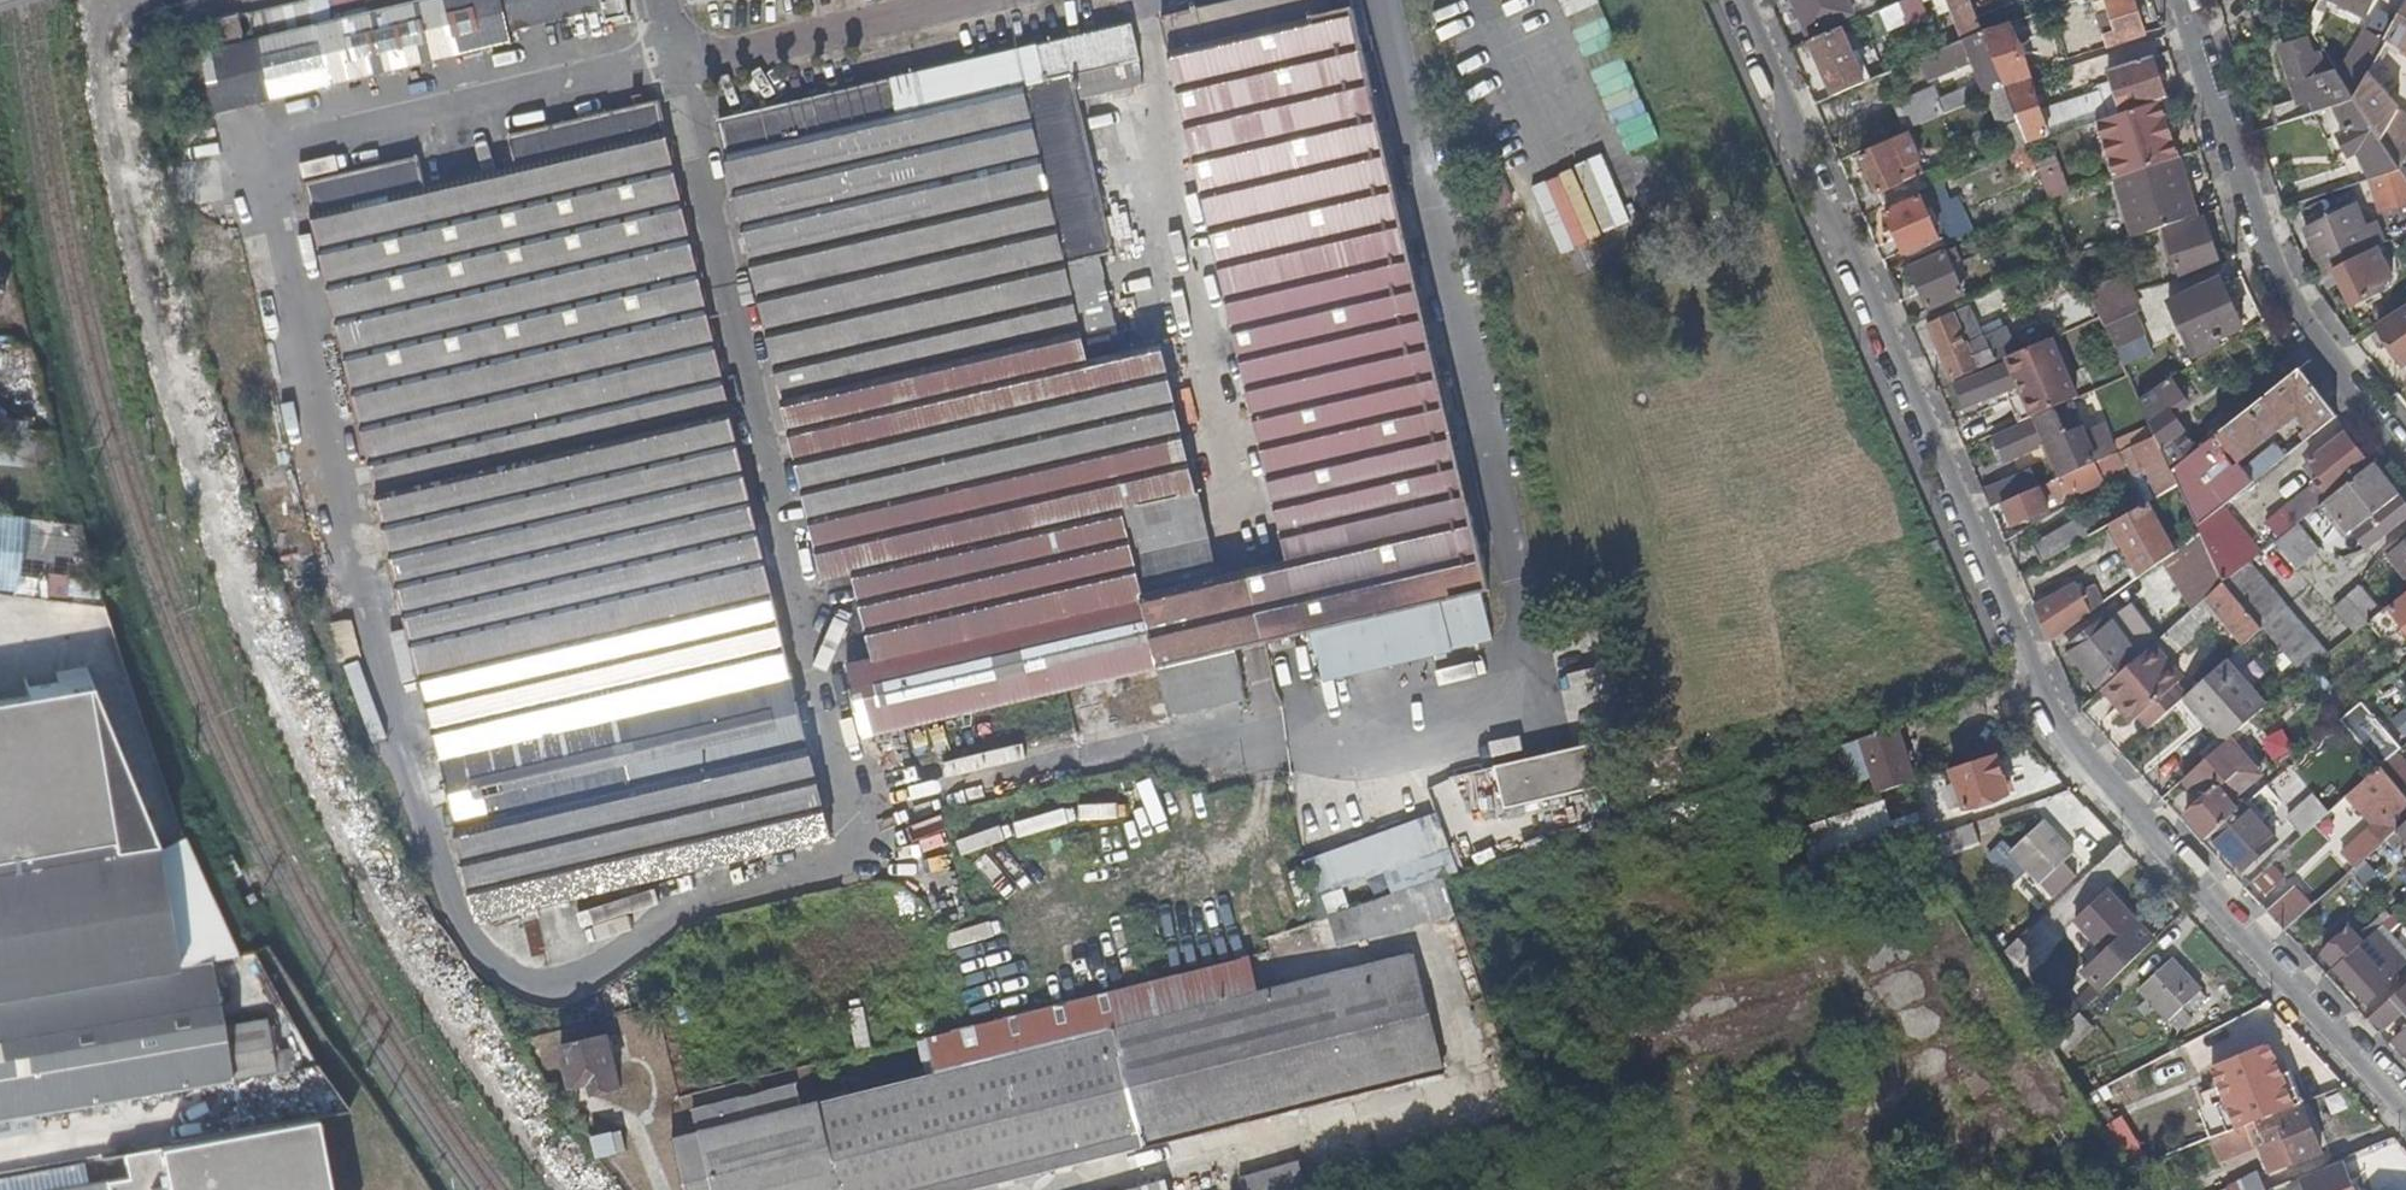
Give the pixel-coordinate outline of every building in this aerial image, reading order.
[(601,0),(428,0),(246,41),(218,48),(202,52),(204,62),(213,98),(216,113),(513,46),(510,33),(604,12),(601,0)] [(241,17),(246,41),(428,0),(313,0),(241,17)] [(604,12),(607,23),(630,18),(625,0),(601,0),(604,12)] [(1260,644),(1314,631),(1427,605),(1488,591),(1352,14),(1334,18),(1330,0),(1254,0),(1145,24),(1153,58),(1168,56),(1287,562),(1243,572),(1260,644)] [(1805,33),(1851,13),(1846,0),(1790,0),(1805,33)] [(1897,6),(1906,26),(1925,19),(1917,0),(1909,0),(1897,6)] [(1946,0),(1932,0),(1938,16),(1950,11),(1946,0)] [(1970,0),(1946,0),(1950,11),(1963,43),(1984,35),(1970,0)] [(2106,3),(2108,15),(2102,16),(2099,9),(2094,10),(2106,49),(2144,38),(2132,0),(2114,0),(2106,3)] [(2362,17),(2371,0),(2327,0),(2362,17)] [(2389,40),(2405,50),(2405,9),(2389,40)] [(1599,16),(1569,29),(1581,56),(1611,43),(1599,16)] [(218,48),(246,41),(241,17),(212,23),(218,48)] [(1237,650),(1260,644),(1243,572),(1216,578),(1161,347),(1122,355),(1115,326),(1080,333),(1063,264),(1098,256),(1113,252),(1076,99),(1142,85),(1138,61),(1153,58),(1145,24),(827,93),(828,96),(719,119),(825,580),(855,573),(875,661),(846,667),(862,737),(1156,668),(1237,650)] [(2006,26),(1984,35),(2005,88),(2031,81),(2006,26)] [(1810,44),(1834,99),(1863,86),(1839,31),(1810,44)] [(2365,34),(2339,79),(2352,99),(2366,79),(2383,48),(2385,45),(2365,34)] [(2005,88),(1984,35),(1963,43),(1915,63),(1924,87),(1972,68),(1978,89),(1935,106),(1940,118),(1997,93),(2005,88)] [(2277,108),(2281,125),(2327,109),(2304,42),(2281,49),(2298,99),(2277,108)] [(2366,79),(2373,85),(2393,55),(2383,48),(2366,79)] [(2160,103),(2165,102),(2151,59),(2107,73),(2121,115),(2160,103)] [(1637,115),(1618,60),(1591,69),(1610,124),(1637,115)] [(213,98),(204,62),(177,68),(185,104),(213,98)] [(2373,85),(2366,79),(2352,99),(2399,172),(2405,160),(2405,118),(2373,85)] [(2048,138),(2031,81),(2005,88),(2017,124),(2027,145),(2048,138)] [(1906,134),(1940,118),(1935,106),(1930,94),(1895,110),(1906,134)] [(2057,109),(2065,133),(2094,123),(2106,119),(2100,97),(2057,109)] [(2399,172),(2352,99),(2331,108),(2344,132),(2336,138),(2349,160),(2356,156),(2370,182),(2399,172)] [(660,103),(508,136),(516,171),(424,191),(417,157),(304,183),(478,921),(831,840),(660,103)] [(2178,160),(2160,103),(2121,115),(2106,119),(2094,123),(2112,181),(2178,160)] [(2027,145),(2017,124),(2000,131),(2008,154),(2027,145)] [(1861,160),(1877,197),(1916,180),(1926,176),(1921,163),(1927,160),(1914,137),(1861,160)] [(2055,156),(2036,162),(2047,199),(2067,193),(2055,156)] [(2197,220),(2178,160),(2112,181),(2131,240),(2140,237),(2197,220)] [(1569,168),(1526,187),(1556,254),(1599,235),(1569,168)] [(2399,172),(2370,182),(2378,214),(2405,206),(2405,182),(2402,175),(2399,172)] [(1877,197),(1883,210),(1921,193),(1916,180),(1877,197)] [(1104,190),(1111,222),(1137,215),(1129,184),(1104,190)] [(1932,195),(1886,215),(1904,258),(1940,243),(1927,213),(1936,209),(1932,195)] [(2305,232),(2321,277),(2332,272),(2364,256),(2346,213),(2305,232)] [(2203,223),(2163,236),(2178,283),(2219,270),(2203,223)] [(2140,237),(2131,240),(2123,243),(2126,251),(2143,246),(2140,237)] [(1955,251),(1910,270),(1928,312),(1962,297),(1950,270),(1961,266),(1955,251)] [(2391,282),(2375,251),(2364,256),(2332,272),(2351,310),(2382,294),(2380,288),(2391,282)] [(1115,326),(1098,256),(1063,264),(1080,333),(1115,326)] [(2120,323),(2138,314),(2121,277),(2086,291),(2098,319),(2104,329),(2120,323)] [(2202,359),(2220,349),(2218,342),(2243,330),(2221,284),(2169,308),(2182,335),(2187,332),(2196,353),(2199,351),(2201,356),(2202,359)] [(1927,327),(1951,382),(1977,371),(1966,347),(1985,340),(1972,309),(1927,327)] [(2378,331),(2402,370),(2405,367),(2405,314),(2378,331)] [(2130,346),(2120,323),(2104,329),(2115,354),(2123,350),(2130,346)] [(2187,332),(2182,335),(2192,360),(2201,356),(2199,351),(2196,353),(2187,332)] [(2088,396),(2061,335),(2018,352),(2019,356),(2000,364),(2000,368),(1954,387),(1964,411),(2031,383),(2044,415),(2088,396)] [(1977,371),(1995,363),(1985,340),(1966,347),(1977,371)] [(2130,365),(2123,350),(2115,354),(2122,369),(2130,365)] [(2335,418),(2298,372),(2249,410),(2226,428),(2169,472),(2175,487),(2194,527),(2221,508),(2250,485),(2233,462),(2294,413),(2308,430),(2297,438),(2302,445),(2335,418)] [(2152,394),(2138,403),(2154,438),(2158,449),(2161,447),(2173,463),(2191,449),(2181,434),(2165,407),(2161,408),(2152,394)] [(2226,428),(2249,410),(2239,397),(2217,415),(2226,428)] [(2047,445),(2061,480),(2095,465),(2069,407),(1993,440),(2004,464),(2047,445)] [(2341,435),(2306,463),(2318,479),(2315,482),(2326,498),(2366,466),(2341,435)] [(2175,487),(2169,472),(2158,449),(2154,438),(2131,449),(2154,499),(2175,487)] [(2061,480),(2064,489),(2072,485),(2078,496),(2103,485),(2101,480),(2123,470),(2116,455),(2095,465),(2061,480)] [(2373,466),(2321,506),(2347,539),(2353,535),(2367,550),(2405,517),(2405,508),(2373,466)] [(1983,495),(1989,512),(2004,505),(2025,495),(2018,480),(1983,495)] [(2061,503),(2069,499),(2064,489),(2061,480),(2025,495),(2004,505),(2013,528),(2047,513),(2043,503),(2058,496),(2061,503)] [(2296,526),(2321,506),(2309,489),(2284,510),(2296,526)] [(2118,507),(2123,517),(2135,510),(2129,500),(2118,507)] [(2110,524),(2138,580),(2156,567),(2172,554),(2148,503),(2135,510),(2123,517),(2110,524)] [(2258,556),(2221,508),(2194,527),(2199,536),(2210,564),(2222,585),(2247,565),(2258,556)] [(2031,547),(2041,564),(2089,536),(2079,521),(2031,547)] [(2316,553),(2296,526),(2272,545),(2292,571),(2316,553)] [(2172,554),(2156,567),(2176,591),(2210,564),(2199,536),(2172,554)] [(2405,544),(2405,542),(2403,539),(2384,553),(2389,559),(2405,544)] [(2389,559),(2405,580),(2405,544),(2389,559)] [(2176,591),(2191,610),(2222,585),(2210,564),(2176,591)] [(2299,676),(2324,657),(2247,565),(2222,585),(2261,631),(2299,676)] [(2191,610),(2152,645),(2164,658),(2214,615),(2242,648),(2261,631),(2222,585),(2191,610)] [(2034,608),(2048,644),(2088,614),(2076,587),(2034,608)] [(2345,598),(2364,622),(2376,612),(2358,589),(2345,598)] [(2354,634),(2365,624),(2364,622),(2345,598),(2336,613),(2354,634)] [(2390,610),(2405,631),(2405,598),(2390,610)] [(1438,653),(1427,605),(1314,631),(1325,679),(1438,653)] [(2132,658),(2133,660),(2142,654),(2152,645),(2126,612),(2107,626),(2102,621),(2067,650),(2095,687),(2132,658)] [(1237,650),(1156,668),(1168,716),(1248,697),(1237,650)] [(2140,737),(2175,708),(2181,702),(2169,690),(2172,687),(2142,654),(2133,660),(2099,691),(2140,737)] [(2175,708),(2215,752),(2229,741),(2255,717),(2215,671),(2181,702),(2175,708)] [(0,699),(0,856),(114,835),(87,684),(0,699)] [(2399,751),(2361,705),(2339,722),(2377,767),(2392,757),(2399,751)] [(1912,782),(1894,728),(1834,747),(1847,785),(1871,778),(1876,794),(1912,782)] [(1603,741),(1503,764),(1514,807),(1613,783),(1603,741)] [(2230,798),(2256,774),(2229,741),(2215,752),(2181,782),(2199,805),(2209,815),(2230,798)] [(1990,760),(1989,756),(1948,769),(1961,810),(2002,797),(1995,778),(2000,775),(1996,762),(1990,760)] [(2377,767),(2398,792),(2405,785),(2405,773),(2392,757),(2377,767)] [(2373,772),(2346,796),(2372,827),(2340,855),(2353,870),(2396,832),(2405,823),(2405,801),(2398,792),(2394,795),(2373,772)] [(2279,821),(2297,840),(2325,815),(2307,796),(2279,821)] [(2212,836),(2241,810),(2230,798),(2209,815),(2199,805),(2181,821),(2202,844),(2212,836)] [(2272,841),(2243,808),(2241,810),(2212,836),(2241,870),(2272,841)] [(1304,853),(1329,947),(1449,916),(1439,876),(1450,873),(1436,818),(1304,853)] [(1884,849),(1921,837),(1915,818),(1879,830),(1884,849)] [(1972,839),(1966,822),(1937,831),(1943,848),(1972,839)] [(2039,822),(2008,851),(2014,860),(2005,869),(2014,879),(2025,870),(2048,894),(2060,882),(2049,871),(2067,854),(2039,822)] [(2396,832),(2405,843),(2405,823),(2396,832)] [(1815,872),(1884,849),(1879,830),(1808,852),(1815,872)] [(1248,878),(1247,833),(1232,833),(1233,878),(1248,878)] [(0,866),(0,996),(19,993),(202,961),(182,836),(0,866)] [(2265,913),(2283,931),(2309,909),(2291,890),(2265,913)] [(2100,991),(2153,943),(2105,894),(2075,922),(2105,954),(2083,975),(2100,991)] [(2322,955),(2335,968),(2359,946),(2348,933),(2322,955)] [(2335,968),(2366,1004),(2405,968),(2405,967),(2375,933),(2359,946),(2335,968)] [(2033,952),(2019,939),(1998,960),(2007,976),(2033,952)] [(1268,951),(1244,956),(922,1036),(930,1075),(818,1102),(840,1189),(975,1189),(1450,1071),(1421,953),(1313,979),(1280,990),(1268,951)] [(221,960),(19,993),(38,1108),(241,1077),(221,960)] [(2167,961),(2137,990),(2145,999),(2136,1008),(2145,1018),(2155,1008),(2174,1029),(2186,1018),(2179,1011),(2196,993),(2167,961)] [(2367,1021),(2379,1034),(2402,1014),(2405,1017),(2405,987),(2367,1021)] [(19,993),(0,996),(0,1114),(38,1108),(19,993)] [(843,1010),(850,1050),(868,1047),(861,1007),(843,1010)] [(2078,1012),(2055,1034),(2068,1050),(2092,1027),(2078,1012)] [(592,1095),(618,1089),(606,1035),(558,1045),(567,1086),(589,1083),(592,1095)] [(2222,1064),(2247,1125),(2292,1107),(2267,1046),(2222,1064)] [(649,1082),(654,1103),(668,1100),(662,1073),(647,1075),(649,1082)] [(618,1089),(623,1111),(654,1103),(649,1082),(618,1089)] [(818,1102),(699,1132),(708,1177),(712,1189),(840,1189),(818,1102)] [(2247,1125),(2203,1142),(2210,1166),(2231,1157),(2227,1149),(2252,1138),(2256,1148),(2266,1172),(2318,1152),(2298,1105),(2292,1107),(2247,1125)] [(179,1143),(189,1189),(347,1189),(331,1112),(179,1143)] [(610,1135),(592,1138),(596,1157),(613,1154),(610,1135)] [(2227,1149),(2231,1157),(2256,1148),(2252,1138),(2227,1149)] [(179,1143),(135,1150),(141,1176),(64,1189),(186,1189),(179,1143)] [(1247,1179),(1251,1189),(1314,1189),(1315,1189),(1306,1161),(1247,1179)] [(2342,1166),(2301,1182),(2304,1189),(2352,1189),(2342,1166)] [(2268,1187),(2262,1174),(2231,1186),(2232,1189),(2260,1189),(2268,1187)] [(1125,1189),(1179,1189),(1175,1176),(1125,1189)] [(708,1177),(684,1183),(686,1189),(712,1189),(708,1177)] [(2284,1181),(2268,1187),(2260,1189),(2288,1189),(2284,1181)]
